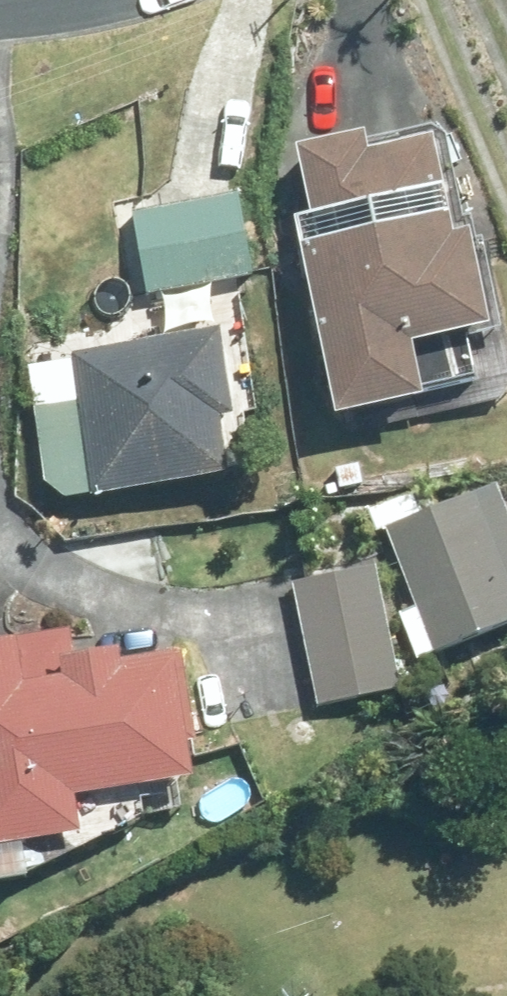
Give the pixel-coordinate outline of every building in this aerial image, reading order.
[(291,138),(305,207),(286,211),(327,404),(469,374),(457,315),(474,312),(455,220),(440,224),(419,129),(358,143),(354,125),(291,138)] [(234,191),(130,211),(146,288),(249,266),(234,191)] [(211,324),(27,363),(39,477),(55,495),(223,460),(213,412),(229,408),(211,324)] [(396,611),(411,648),(506,611),(506,528),(487,478),(417,506),(410,488),(365,505),(373,528),(380,525),(412,605),(396,611)] [(370,565),(290,581),(314,701),(346,694),(354,727),(403,718),(370,565)] [(15,830),(70,822),(63,781),(183,762),(179,734),(189,733),(176,641),(110,650),(108,641),(69,648),(66,627),(10,635),(10,631),(0,632),(0,872),(21,869),(15,830)] [(206,798),(221,821),(245,805),(230,783),(206,798)]
